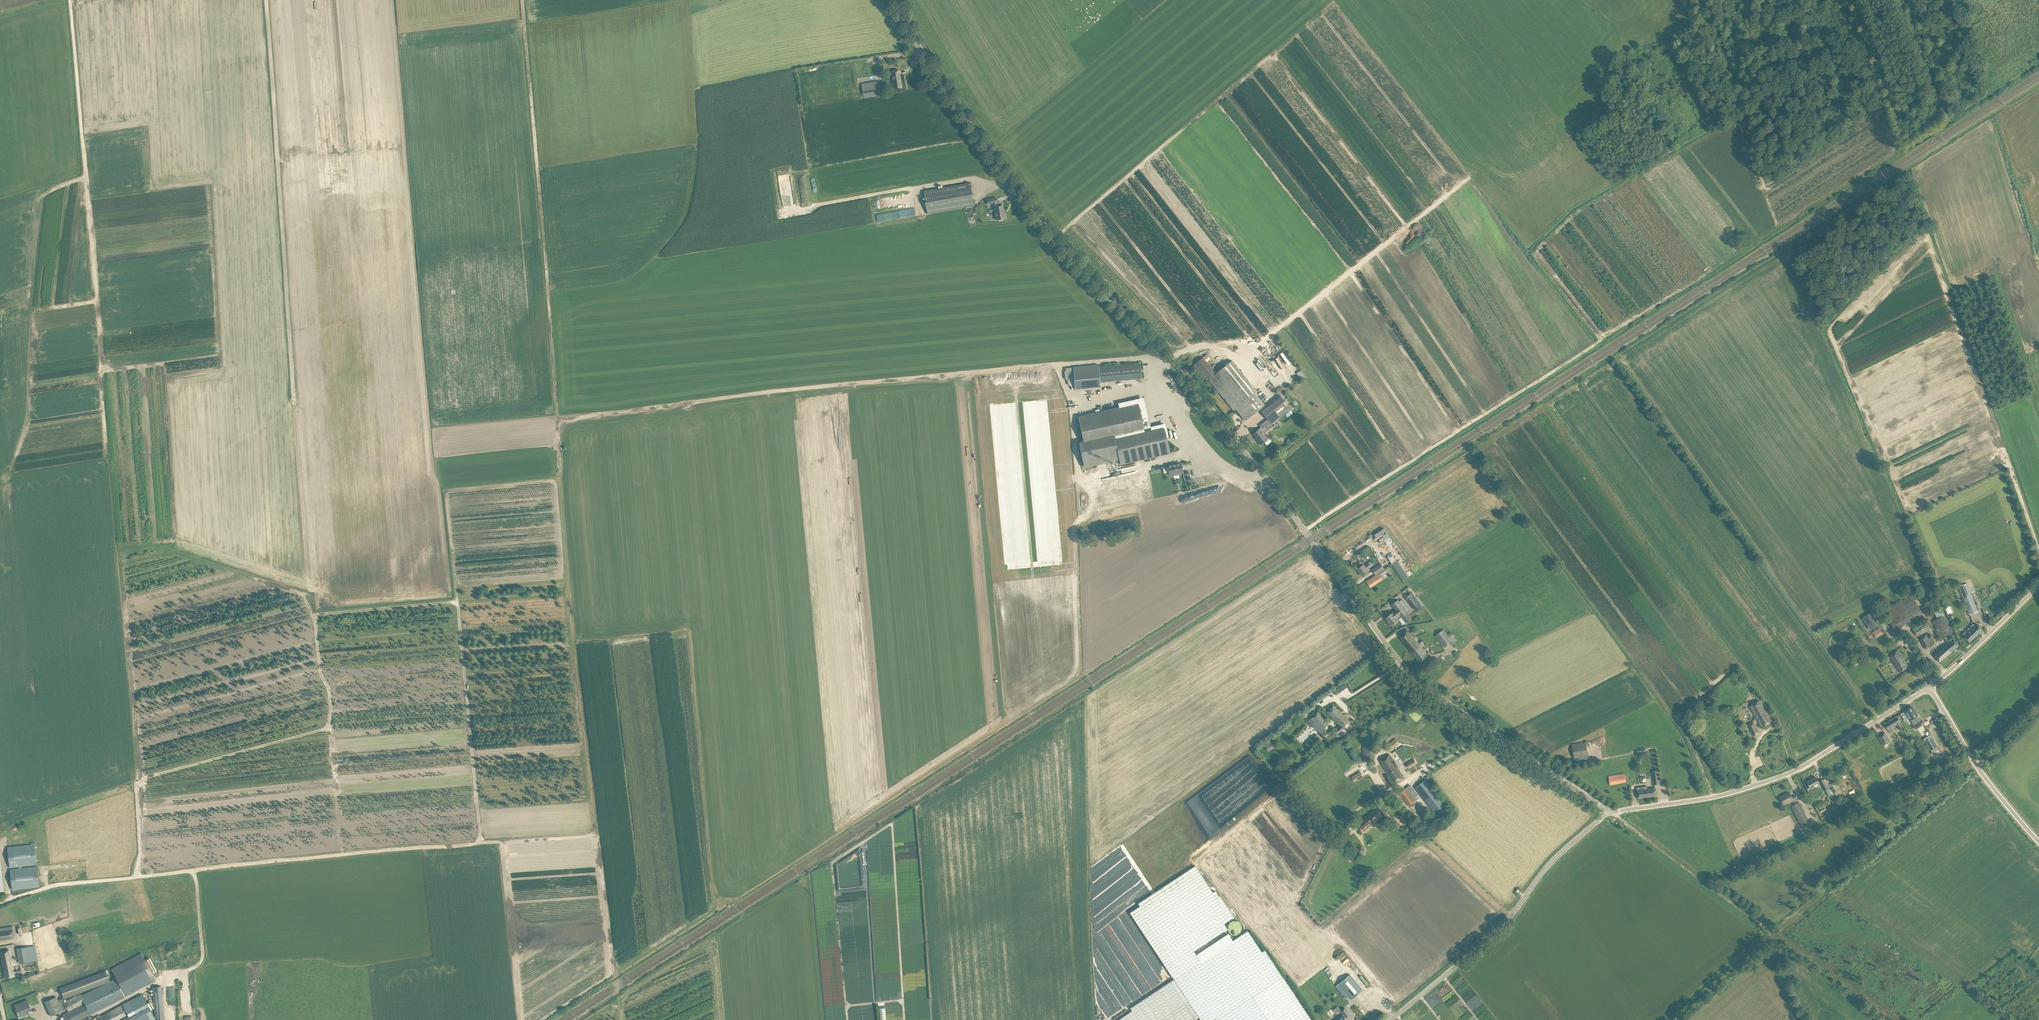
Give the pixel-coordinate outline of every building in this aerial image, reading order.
[(892,76),(894,88),(902,87),(899,70),(889,72),(890,76),(892,76)] [(876,81),(862,83),(864,98),(878,95),(876,81)] [(965,183),(923,191),(927,214),(970,206),(974,205),(970,183),(965,183)] [(1003,219),(1006,218),(1005,213),(1005,214),(1003,206),(998,207),(997,203),(998,203),(997,198),(988,200),(989,204),(993,204),(994,209),(995,209),(997,220),(999,220),(1000,221),(1003,220),(1003,219)] [(1263,354),(1260,356),(1269,366),(1271,364),(1263,354)] [(1216,373),(1203,357),(1193,365),(1206,381),(1209,379),(1216,373)] [(1216,373),(1209,379),(1234,410),(1236,409),(1245,420),(1249,417),(1265,405),(1255,393),(1257,391),(1232,360),(1216,373)] [(1141,378),(1140,363),(1099,367),(1100,382),(1141,378)] [(1100,386),(1100,382),(1099,367),(1098,365),(1073,367),(1076,389),(1100,386)] [(1301,379),(1304,377),(1300,370),(1296,373),(1301,379)] [(1281,396),(1262,412),(1267,419),(1272,424),(1292,409),(1291,408),(1292,407),(1290,404),(1288,405),(1281,396)] [(1084,441),(1079,442),(1085,468),(1119,460),(1120,464),(1169,453),(1164,428),(1144,433),(1138,403),(1079,416),(1084,441)] [(1272,424),(1267,419),(1260,425),(1261,428),(1260,429),(1260,428),(1254,433),(1259,440),(1258,441),(1261,445),(1268,439),(1269,438),(1265,433),(1273,426),(1272,424)] [(1170,475),(1173,474),(1174,475),(1179,474),(1178,473),(1183,472),(1181,463),(1168,466),(1170,475)] [(1396,547),(1390,552),(1394,556),(1399,551),(1396,547)] [(1398,560),(1393,563),(1403,580),(1409,576),(1398,560)] [(1358,569),(1363,576),(1369,572),(1367,569),(1371,566),(1368,563),(1365,566),(1364,565),(1358,569)] [(1372,569),(1376,575),(1385,569),(1381,563),(1372,569)] [(1366,575),(1366,576),(1358,580),(1360,583),(1370,576),(1369,573),(1366,575)] [(1367,582),(1370,587),(1383,579),(1379,574),(1367,582)] [(1968,610),(1970,614),(1978,611),(1976,606),(1967,583),(1959,586),(1968,610)] [(1406,597),(1415,610),(1422,605),(1412,592),(1406,597)] [(1912,595),(1896,604),(1904,619),(1920,610),(1912,595)] [(1406,622),(1410,619),(1412,618),(1398,600),(1392,604),(1396,610),(1385,618),(1392,626),(1399,620),(1399,619),(1402,617),(1406,622)] [(1896,604),(1884,610),(1895,630),(1906,624),(1906,623),(1904,619),(1896,604)] [(1864,617),(1862,618),(1870,631),(1879,626),(1879,625),(1871,613),(1864,617)] [(1954,631),(1946,615),(1933,621),(1941,638),(1954,631)] [(1913,629),(1917,636),(1930,629),(1926,622),(1913,629)] [(1964,636),(1970,642),(1983,629),(1977,623),(1964,636)] [(1872,631),(1876,638),(1883,634),(1879,627),(1872,631)] [(1444,629),(1435,635),(1444,647),(1452,641),(1453,642),(1457,640),(1451,632),(1448,634),(1446,632),(1444,629)] [(1412,631),(1410,633),(1408,630),(1400,637),(1420,663),(1428,656),(1414,638),(1416,636),(1412,631)] [(1931,646),(1931,645),(1934,644),(1927,633),(1919,638),(1925,649),(1931,646)] [(1948,643),(1933,655),(1939,662),(1959,646),(1953,638),(1950,641),(1946,636),(1944,638),(1948,643)] [(1892,661),(1900,672),(1909,666),(1900,654),(1901,654),(1898,650),(1897,650),(1896,649),(1894,651),(1888,656),(1892,661)] [(1474,675),(1466,681),(1469,685),(1477,679),(1474,675)] [(1709,702),(1716,696),(1712,692),(1705,698),(1709,702)] [(1750,706),(1762,727),(1771,721),(1759,700),(1758,700),(1751,704),(1751,705),(1750,706)] [(1333,705),(1327,712),(1332,717),(1340,725),(1335,729),(1339,733),(1350,722),(1333,705)] [(1913,725),(1915,729),(1924,724),(1921,720),(1920,720),(1917,715),(1912,706),(1905,711),(1908,715),(1914,724),(1913,725)] [(1325,731),(1326,731),(1329,728),(1329,722),(1317,711),(1311,717),(1311,718),(1308,721),(1322,734),(1325,731)] [(1885,724),(1888,730),(1896,725),(1899,729),(1903,727),(1896,716),(1884,724),(1885,724)] [(1747,724),(1754,736),(1759,733),(1753,721),(1747,724)] [(1878,736),(1884,745),(1890,741),(1884,733),(1878,736)] [(1930,750),(1931,751),(1938,747),(1930,735),(1923,739),(1925,741),(1924,741),(1930,750)] [(1387,745),(1392,750),(1399,743),(1395,738),(1387,745)] [(1276,746),(1271,739),(1267,743),(1267,744),(1264,746),(1265,748),(1266,747),(1268,752),(1276,746)] [(1572,744),(1575,759),(1589,757),(1586,742),(1572,744)] [(1363,760),(1374,761),(1375,747),(1363,747),(1363,760)] [(1390,753),(1379,759),(1381,762),(1388,773),(1389,773),(1392,778),(1394,782),(1395,782),(1404,777),(1391,755),(1390,753)] [(1360,771),(1355,774),(1358,779),(1364,776),(1360,771)] [(1608,776),(1610,784),(1626,782),(1625,774),(1608,776)] [(1809,785),(1806,786),(1808,790),(1815,786),(1814,785),(1819,782),(1816,777),(1807,782),(1809,785)] [(1823,779),(1820,781),(1825,790),(1828,789),(1829,788),(1827,785),(1823,779)] [(1416,787),(1442,821),(1451,813),(1425,780),(1416,787)] [(1836,782),(1832,785),(1837,794),(1842,792),(1836,782)] [(1647,786),(1637,787),(1638,798),(1656,795),(1655,788),(1647,789),(1647,786)] [(1399,794),(1409,806),(1416,801),(1406,788),(1399,794)] [(1780,797),(1784,804),(1793,799),(1794,802),(1798,800),(1795,795),(1792,797),(1790,793),(1785,795),(1785,794),(1780,797)] [(1791,806),(1800,823),(1808,819),(1799,802),(1791,806)] [(1357,824),(1360,828),(1362,831),(1382,815),(1380,813),(1377,809),(1367,816),(1357,824)] [(31,842),(31,844),(7,847),(10,868),(37,865),(34,842),(31,842)] [(1362,854),(1367,851),(1363,846),(1358,850),(1362,854)] [(1118,1019),(1193,1019),(1199,1017),(1201,1019),(1312,1019),(1294,993),(1265,949),(1262,952),(1248,930),(1232,940),(1228,934),(1196,955),(1194,951),(1224,931),(1220,925),(1223,923),(1234,917),(1220,895),(1219,896),(1215,890),(1213,892),(1195,865),(1138,903),(1140,906),(1130,912),(1174,979),(1130,1008),(1132,1010),(1118,1019)] [(10,869),(12,890),(39,886),(37,866),(10,869)] [(1236,919),(1231,923),(1240,932),(1245,928),(1236,919)] [(1159,982),(1117,921),(1106,928),(1114,928),(1111,931),(1108,931),(1111,935),(1111,949),(1111,950),(1110,951),(1110,960),(1108,962),(1113,970),(1108,970),(1109,972),(1107,973),(1110,973),(1110,974),(1102,974),(1106,980),(1105,980),(1111,988),(1111,1005),(1107,999),(1107,1002),(1101,1005),(1102,1007),(1102,1019),(1104,1019),(1159,982)] [(14,934),(12,926),(0,928),(0,940),(6,939),(13,938),(13,934),(14,934)] [(18,949),(20,963),(37,960),(35,946),(18,949)] [(14,976),(9,949),(0,951),(0,952),(5,977),(14,976)] [(141,953),(112,969),(117,978),(116,979),(125,996),(156,980),(152,973),(157,971),(150,958),(145,960),(141,953)] [(107,982),(110,981),(109,978),(106,970),(63,986),(61,987),(60,988),(64,999),(107,982)] [(1335,986),(1346,998),(1349,996),(1351,999),(1363,989),(1350,974),(1335,986)] [(81,995),(80,993),(63,1002),(68,1011),(62,1014),(64,1017),(59,1019),(80,1019),(92,1014),(125,997),(125,996),(116,979),(115,978),(110,981),(107,982),(81,995)] [(162,986),(153,986),(155,1019),(164,1019),(162,986)] [(61,998),(58,1000),(56,997),(44,1002),(51,1016),(66,1009),(61,998)] [(14,1005),(19,1018),(29,1014),(28,1012),(31,1011),(28,1000),(14,1005)] [(129,1000),(100,1016),(100,1015),(95,1017),(96,1018),(93,1019),(139,1019),(129,1000)] [(1344,1014),(1342,1015),(1336,1019),(1346,1019),(1344,1018),(1345,1017),(1346,1017),(1350,1014),(1345,1008),(1341,1011),(1344,1014)]
